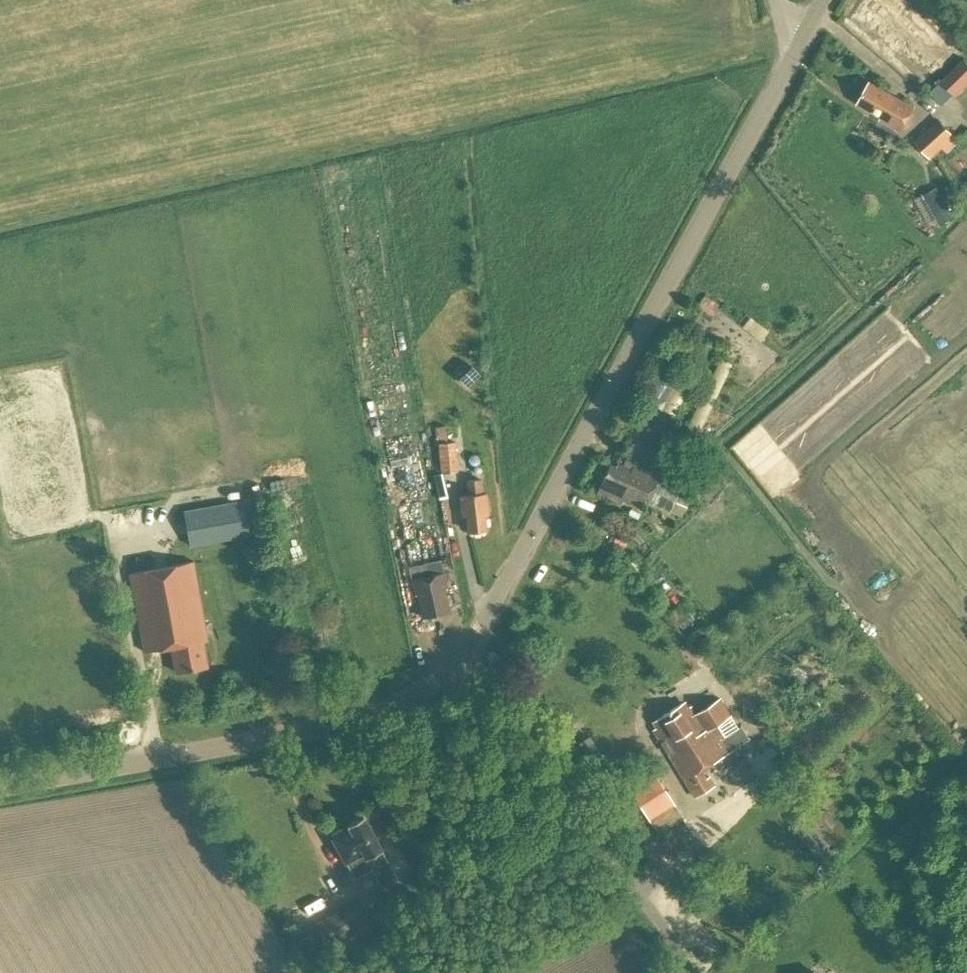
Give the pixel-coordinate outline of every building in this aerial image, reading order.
[(954,95),(955,96),(966,84),(966,63),(963,59),(930,92),(943,106),(954,95)] [(901,131),(915,109),(870,82),(858,104),(882,117),(881,119),(901,131)] [(940,120),(916,142),(931,158),(955,136),(940,120)] [(457,377),(466,387),(480,376),(472,365),(457,377)] [(673,387),(654,378),(643,398),(662,408),(673,387)] [(676,384),(668,408),(679,412),(688,388),(676,384)] [(641,420),(627,452),(658,465),(665,449),(670,449),(676,434),(641,420)] [(437,425),(440,441),(452,439),(449,423),(437,425)] [(443,470),(462,469),(460,440),(442,441),(443,470)] [(610,466),(598,495),(618,504),(622,496),(646,507),(659,477),(634,466),(632,470),(618,464),(616,468),(610,466)] [(437,473),(443,498),(452,496),(446,471),(437,473)] [(469,496),(482,495),(481,480),(468,481),(469,496)] [(691,497),(679,492),(658,483),(650,501),(650,503),(682,517),(691,497)] [(466,514),(468,533),(486,532),(484,514),(488,514),(486,495),(482,495),(469,496),(461,497),(462,515),(466,514)] [(243,500),(184,512),(190,546),(249,535),(243,500)] [(612,510),(601,506),(596,516),(608,521),(612,510)] [(207,640),(192,561),(129,572),(144,652),(171,647),(175,670),(207,664),(203,641),(207,640)] [(414,595),(418,594),(423,617),(449,611),(444,589),(446,589),(439,561),(408,568),(414,595)] [(730,715),(719,697),(695,712),(691,706),(688,708),(684,701),(652,721),(656,728),(652,730),(694,796),(714,784),(709,776),(706,778),(700,769),(749,738),(741,726),(723,737),(715,725),(730,715)] [(683,817),(654,774),(630,791),(657,833),(683,817)] [(807,808),(788,821),(821,862),(847,841),(824,812),(815,819),(807,808)] [(347,825),(348,826),(332,833),(355,879),(373,870),(381,887),(397,879),(366,816),(364,817),(347,825)]
